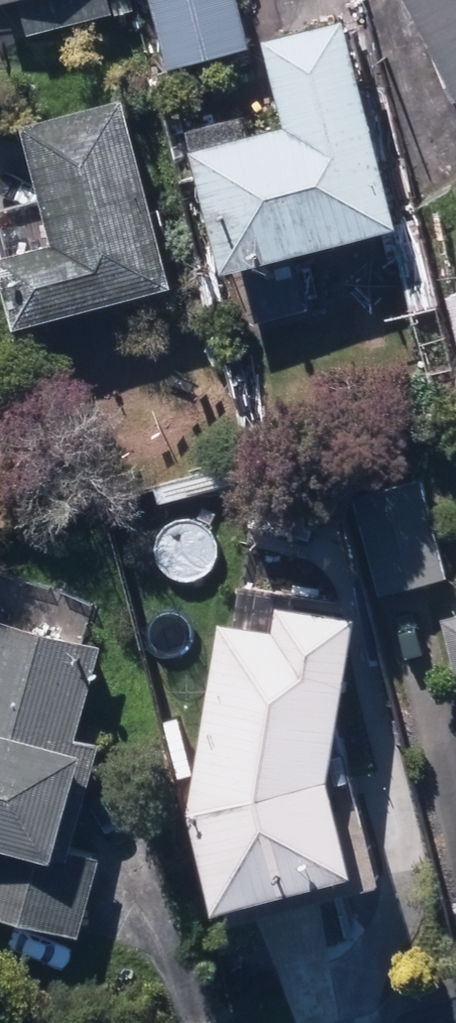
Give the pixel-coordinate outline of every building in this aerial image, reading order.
[(31,37),(113,16),(111,7),(127,3),(126,0),(21,0),(31,37)] [(161,62),(245,44),(235,0),(147,0),(161,62)] [(455,97),(455,0),(406,0),(455,97)] [(307,310),(294,255),(383,232),(395,230),(389,204),(360,92),(370,89),(356,31),(345,32),(343,25),(265,44),(286,132),(247,141),(241,121),(188,134),(222,273),(244,267),(257,322),(307,310)] [(15,327),(168,287),(123,104),(26,129),(56,248),(0,261),(0,267),(15,327)] [(354,506),(381,601),(446,583),(419,488),(354,506)] [(187,814),(213,912),(351,876),(328,786),(356,621),(290,610),(295,583),(243,574),(234,626),(220,623),(187,814)] [(455,672),(455,618),(443,621),(455,672)] [(78,941),(100,861),(70,852),(99,750),(74,742),(99,652),(0,624),(0,918),(78,941)]
